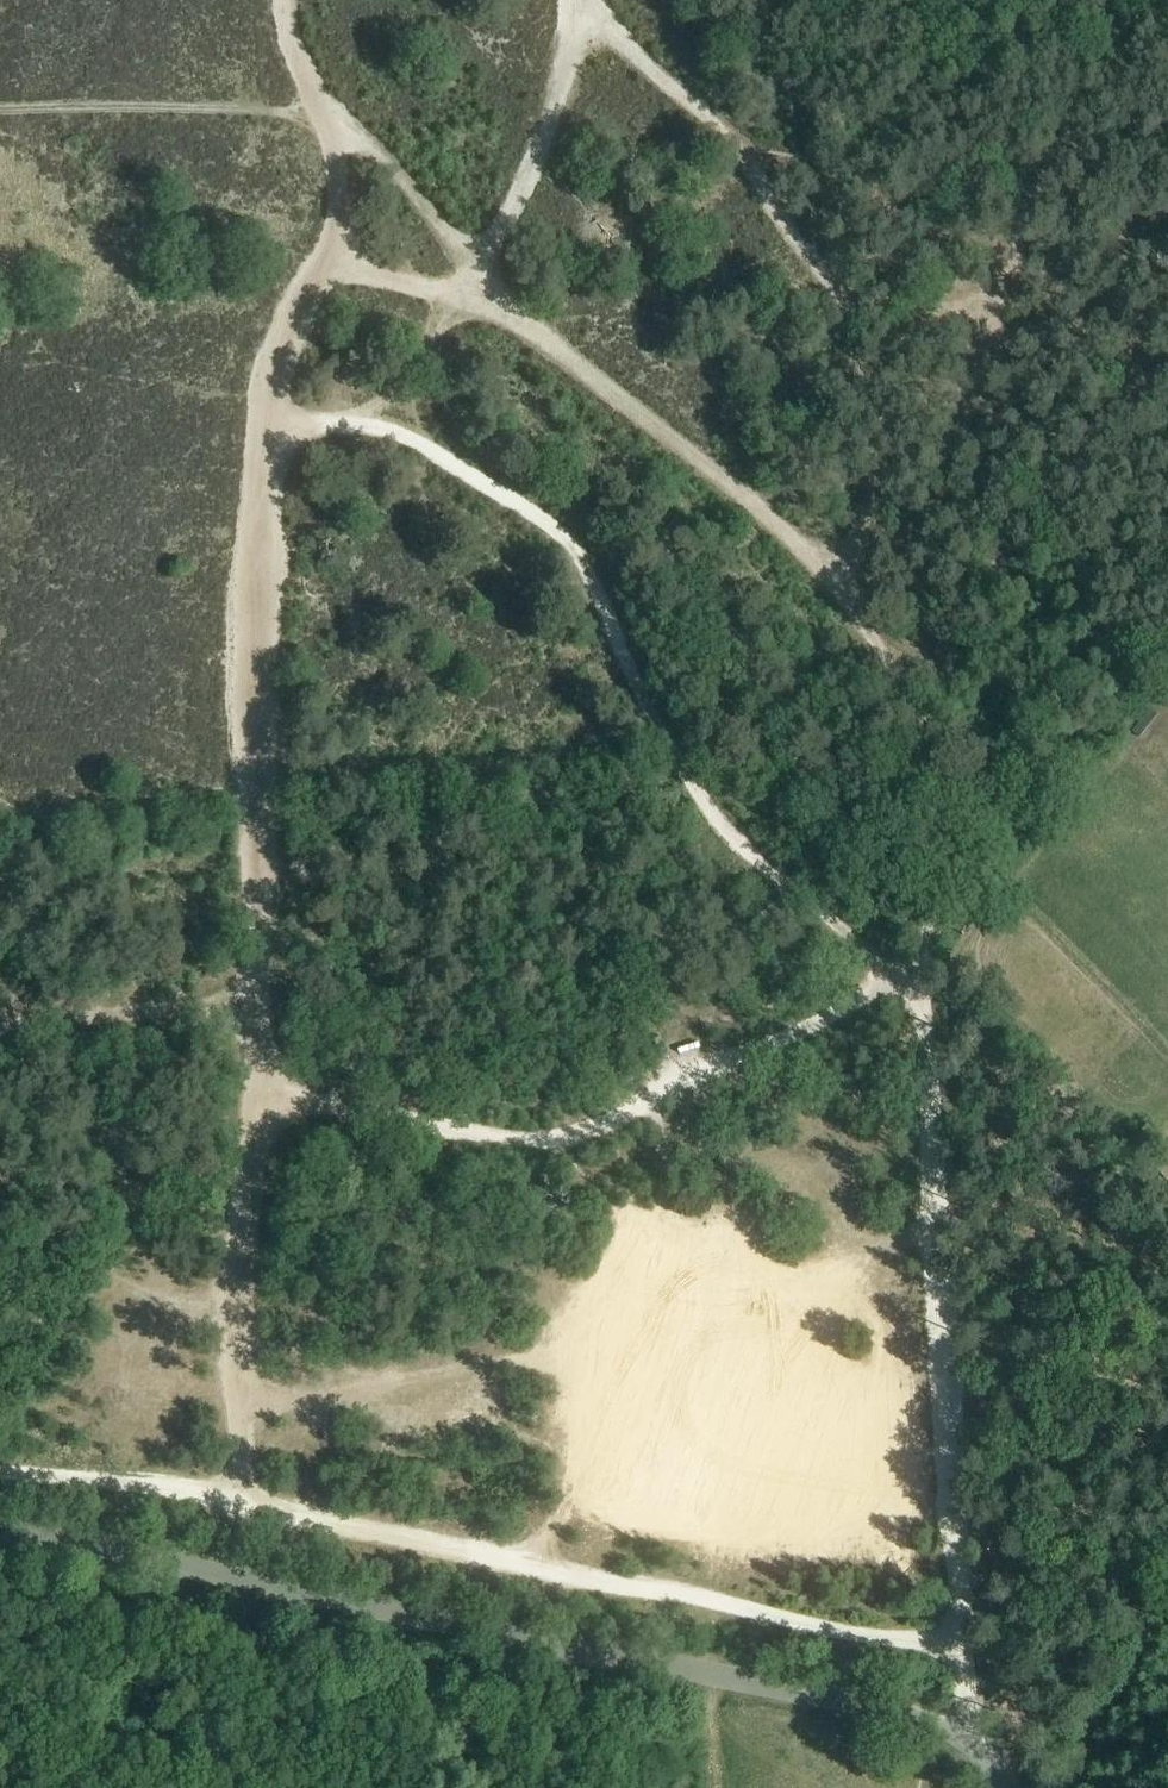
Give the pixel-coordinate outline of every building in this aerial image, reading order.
[(1158,1172),(1167,1182),(1167,1162),(1158,1172)]
